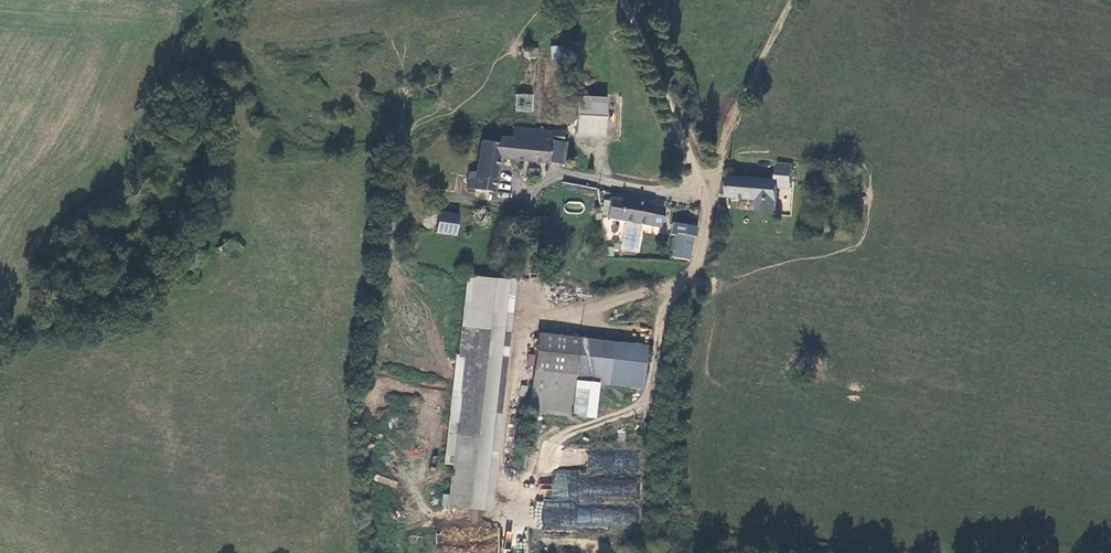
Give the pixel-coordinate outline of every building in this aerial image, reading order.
[(551,45),(550,59),(561,60),(563,46),(551,45)] [(523,47),(523,58),(538,58),(538,47),(523,47)] [(515,111),(533,112),(533,94),(516,94),(515,111)] [(605,136),(607,99),(578,97),(576,134),(605,136)] [(553,134),(554,129),(514,125),(512,138),(499,137),(498,143),(480,141),(476,172),(469,171),(467,190),(494,195),(499,161),(550,166),(553,134)] [(565,135),(553,134),(550,166),(566,167),(568,146),(565,145),(565,135)] [(777,163),(775,180),(780,180),(780,182),(793,183),(795,164),(777,163)] [(658,180),(657,172),(649,173),(651,181),(658,180)] [(756,213),(775,215),(776,203),(778,203),(780,182),(780,180),(775,180),(729,175),(728,182),(722,182),(721,194),(728,195),(727,198),(757,201),(756,213)] [(545,193),(547,196),(550,196),(553,194),(554,190),(552,187),(548,187),(545,189),(545,193)] [(604,220),(651,227),(654,207),(654,205),(609,198),(608,202),(602,201),(599,216),(605,217),(604,220)] [(664,209),(654,207),(651,227),(661,229),(664,209)] [(457,226),(459,215),(438,213),(437,223),(457,226)] [(694,238),(696,228),(671,224),(669,236),(674,237),(675,235),(694,238)] [(694,238),(675,235),(674,237),(670,258),(689,262),(694,238)] [(612,259),(613,248),(603,248),(603,258),(612,259)] [(445,509),(488,513),(514,282),(500,280),(487,279),(471,277),(471,278),(465,277),(456,358),(462,359),(458,395),(457,424),(446,423),(441,466),(449,467),(447,496),(441,495),(440,507),(445,507),(445,509)] [(596,385),(574,382),(579,339),(539,334),(529,413),(592,421),(596,385)] [(646,346),(579,339),(574,382),(596,385),(641,391),(646,346)] [(534,367),(536,354),(528,353),(527,366),(534,367)] [(397,487),(398,480),(376,475),(374,481),(397,487)]
